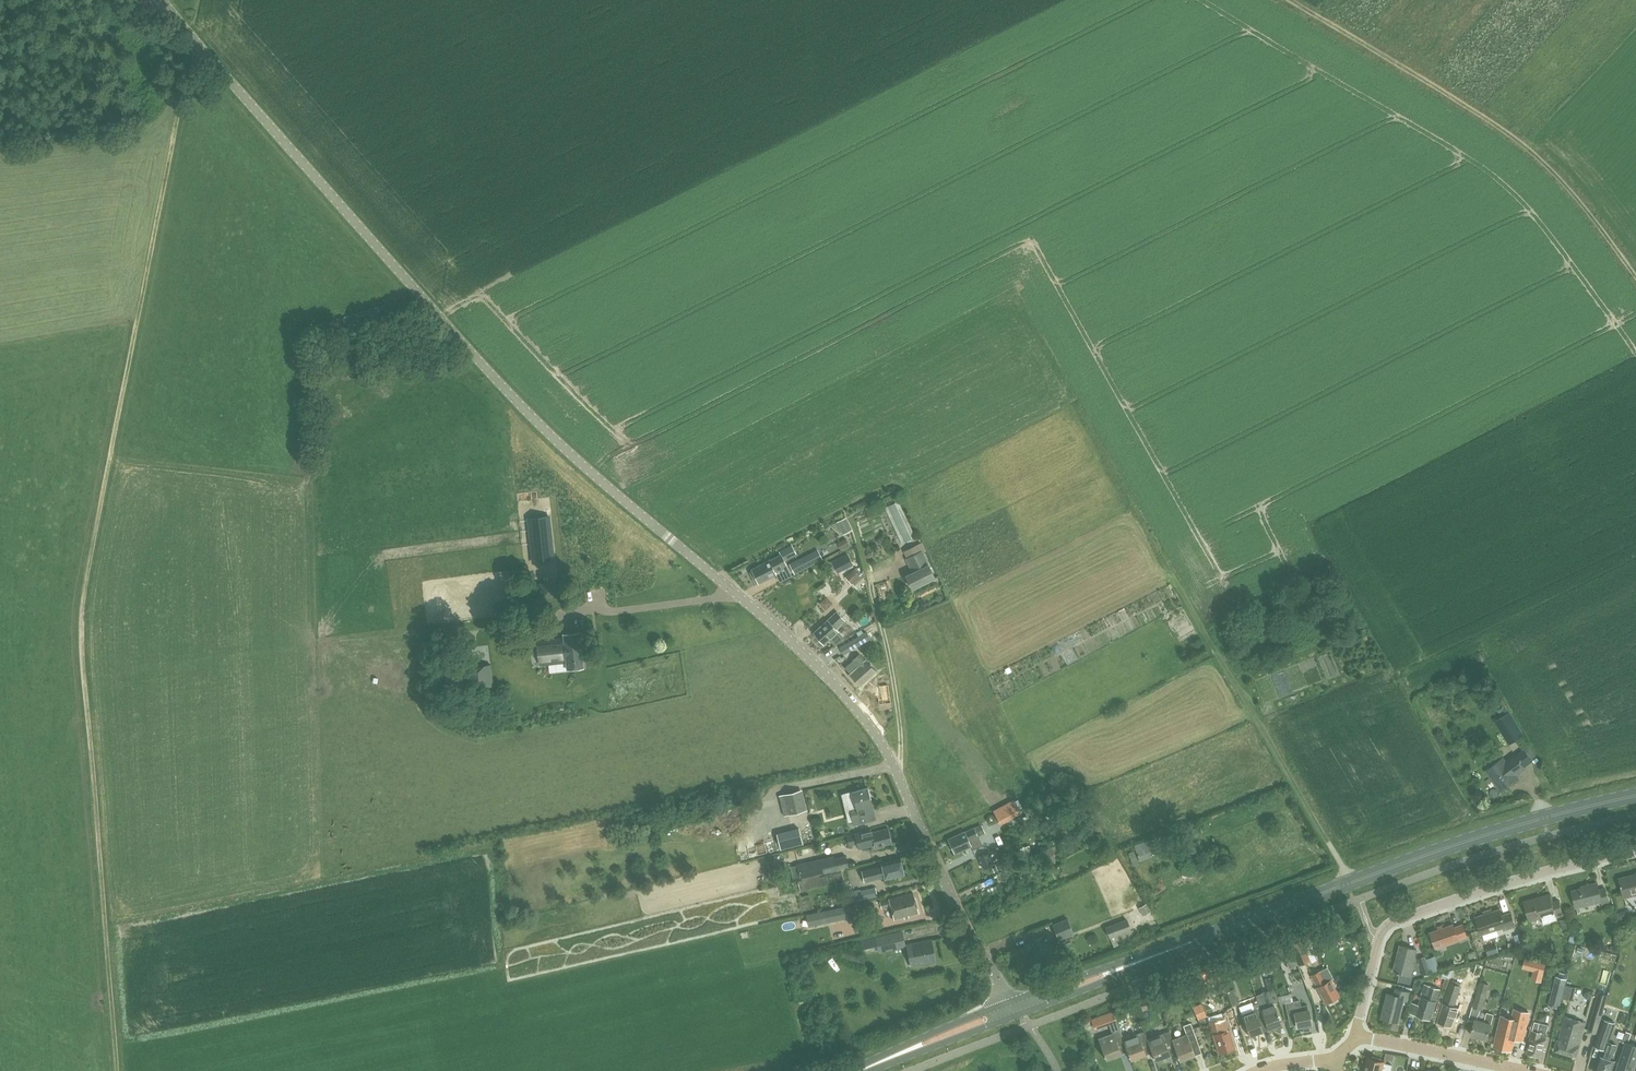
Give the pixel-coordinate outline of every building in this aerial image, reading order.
[(906,541),(915,537),(899,501),(889,505),(906,541)] [(548,516),(526,518),(531,562),(553,559),(548,516)] [(837,522),(840,528),(843,533),(852,529),(846,517),(837,522)] [(907,557),(905,558),(912,572),(906,575),(912,588),(935,577),(928,564),(929,564),(922,551),(922,550),(907,557)] [(753,571),(750,572),(755,582),(758,581),(759,582),(776,574),(775,572),(787,565),(781,554),(769,560),(752,569),(753,571)] [(848,554),(832,562),(838,572),(853,564),(848,554)] [(802,559),(791,565),(795,573),(806,567),(809,566),(804,558),(802,559)] [(861,572),(856,567),(854,569),(853,569),(853,570),(851,567),(845,572),(848,574),(845,577),(851,584),(852,583),(856,588),(865,580),(862,571),(861,572)] [(560,582),(536,584),(537,597),(561,595),(560,582)] [(826,612),(836,604),(832,599),(822,606),(826,612)] [(835,646),(843,638),(838,632),(835,628),(845,620),(837,612),(814,633),(824,644),(829,639),(835,646)] [(564,641),(536,644),(538,661),(566,658),(567,668),(584,666),(579,631),(563,634),(564,641)] [(866,631),(839,647),(843,655),(870,639),(866,631)] [(860,653),(845,667),(850,673),(850,674),(860,686),(876,671),(865,660),(860,653)] [(490,664),(466,667),(468,689),(493,686),(490,664)] [(1494,721),(1509,745),(1525,735),(1510,711),(1494,721)] [(1483,766),(1488,761),(1470,744),(1465,748),(1483,766)] [(1526,768),(1515,753),(1506,760),(1505,759),(1486,772),(1500,791),(1518,778),(1517,775),(1526,768)] [(853,826),(876,819),(868,787),(851,792),(856,807),(849,809),(853,826)] [(799,790),(783,795),(788,814),(804,810),(799,790)] [(948,838),(954,853),(966,848),(967,851),(969,850),(969,851),(986,843),(977,823),(960,830),(961,833),(948,838)] [(872,828),(854,833),(858,849),(874,845),(875,848),(884,845),(892,843),(888,827),(872,831),(872,828)] [(1066,853),(1069,851),(1069,850),(1073,847),(1071,843),(1063,847),(1066,853)] [(1139,861),(1151,857),(1151,856),(1158,853),(1155,843),(1148,846),(1135,850),(1139,861)] [(1056,845),(1041,854),(1046,863),(1061,855),(1056,845)] [(983,868),(994,863),(1000,860),(995,849),(989,852),(978,857),(983,868)] [(800,878),(817,874),(849,866),(846,855),(834,857),(834,855),(796,864),(800,878)] [(885,879),(904,874),(900,859),(881,863),(882,865),(861,870),(864,882),(885,877),(885,879)] [(1635,893),(1635,873),(1635,874),(1635,875),(1620,879),(1624,897),(1635,893)] [(1598,890),(1596,883),(1588,885),(1588,887),(1572,891),(1576,908),(1601,901),(1601,903),(1608,902),(1605,889),(1598,890)] [(851,902),(877,896),(875,886),(848,892),(851,902)] [(918,913),(913,892),(889,898),(880,900),(882,908),(891,906),(894,919),(904,916),(905,919),(910,918),(909,915),(918,913)] [(1549,894),(1524,901),(1529,920),(1542,916),(1544,923),(1556,920),(1555,916),(1563,914),(1559,900),(1552,902),(1549,894)] [(1145,903),(1138,907),(1143,915),(1150,911),(1151,911),(1146,902),(1145,903)] [(827,922),(842,919),(840,907),(824,910),(827,922)] [(1502,915),(1500,909),(1476,917),(1482,934),(1503,927),(1504,930),(1516,926),(1511,912),(1502,915)] [(1058,939),(1073,933),(1068,918),(1052,924),(1058,939)] [(1127,918),(1105,926),(1109,938),(1111,942),(1117,940),(1132,934),(1131,930),(1127,918)] [(1567,919),(1560,921),(1562,929),(1569,927),(1567,919)] [(1467,937),(1462,924),(1454,927),(1453,924),(1431,933),(1436,948),(1459,940),(1467,937)] [(1341,934),(1345,933),(1351,931),(1349,926),(1343,928),(1343,927),(1339,929),(1341,934)] [(902,930),(884,934),(888,950),(906,946),(902,930)] [(1521,932),(1514,934),(1517,943),(1524,941),(1521,932)] [(1047,944),(1043,935),(1031,940),(1035,949),(1033,950),(1041,967),(1056,961),(1049,943),(1047,944)] [(911,966),(936,961),(931,939),(906,944),(911,966)] [(1299,965),(1311,960),(1303,939),(1291,944),(1299,965)] [(1268,959),(1283,952),(1292,949),(1290,945),(1288,945),(1287,942),(1264,951),(1268,959)] [(1401,945),(1394,971),(1410,975),(1417,950),(1401,945)] [(1264,955),(1261,948),(1252,951),(1255,959),(1264,955)] [(1513,960),(1514,949),(1505,952),(1505,959),(1513,960)] [(1475,950),(1468,953),(1470,958),(1477,956),(1475,950)] [(1431,972),(1426,959),(1418,962),(1423,975),(1431,972)] [(1536,961),(1534,970),(1543,973),(1545,963),(1536,961)] [(1474,973),(1480,975),(1483,965),(1477,963),(1474,973)] [(1225,971),(1229,978),(1241,972),(1238,965),(1225,971)] [(1447,986),(1450,979),(1453,968),(1444,971),(1442,977),(1446,978),(1443,985),(1447,986)] [(1201,975),(1184,981),(1191,997),(1208,991),(1206,985),(1217,981),(1221,979),(1217,969),(1201,975)] [(1325,982),(1319,970),(1310,975),(1317,986),(1316,987),(1325,1003),(1339,996),(1330,979),(1325,982)] [(1275,989),(1272,981),(1270,974),(1264,976),(1266,983),(1273,1002),(1266,1005),(1262,997),(1257,999),(1258,1002),(1260,1007),(1264,1017),(1261,1018),(1262,1021),(1259,1022),(1262,1031),(1281,1025),(1273,1003),(1279,1001),(1275,989)] [(1565,985),(1567,979),(1557,976),(1555,982),(1554,982),(1548,1005),(1559,1008),(1565,985)] [(1482,1010),(1489,984),(1480,981),(1472,1007),(1482,1010)] [(1452,1025),(1457,1007),(1454,1006),(1460,985),(1450,982),(1438,1021),(1452,1025)] [(1177,994),(1183,991),(1180,985),(1174,988),(1177,994)] [(1435,1001),(1440,988),(1429,985),(1425,997),(1422,996),(1416,1014),(1418,1014),(1417,1016),(1424,1018),(1424,1017),(1430,1019),(1434,1020),(1437,1011),(1433,1010),(1436,1001),(1435,1001)] [(1407,1000),(1409,992),(1396,989),(1395,995),(1388,993),(1382,1017),(1398,1022),(1404,1000),(1407,1000)] [(1597,1034),(1605,1005),(1608,995),(1599,992),(1596,1003),(1587,1031),(1597,1034)] [(1155,995),(1147,998),(1150,1008),(1158,1005),(1155,995)] [(1292,1000),(1284,1002),(1288,1021),(1289,1026),(1296,1025),(1296,1026),(1302,1024),(1303,1028),(1310,1026),(1310,1023),(1311,1023),(1308,1009),(1307,1004),(1299,1006),(1297,999),(1292,1000)] [(1254,1009),(1241,1013),(1249,1036),(1262,1031),(1259,1022),(1262,1021),(1261,1018),(1264,1017),(1260,1007),(1258,1002),(1253,1004),(1254,1009)] [(1500,1027),(1495,1046),(1510,1049),(1513,1036),(1522,1039),(1529,1011),(1514,1008),(1512,1017),(1503,1014),(1500,1027)] [(1098,1016),(1101,1024),(1105,1022),(1108,1023),(1116,1021),(1112,1010),(1098,1016)] [(1214,1033),(1213,1033),(1219,1052),(1225,1050),(1226,1053),(1233,1051),(1232,1048),(1234,1047),(1228,1028),(1227,1029),(1221,1012),(1208,1017),(1214,1033)] [(1491,1023),(1494,1014),(1486,1012),(1483,1021),(1475,1019),(1471,1034),(1487,1038),(1491,1024),(1491,1023)] [(1578,1045),(1582,1031),(1585,1022),(1565,1016),(1563,1026),(1558,1040),(1557,1040),(1555,1050),(1576,1056),(1579,1046),(1578,1045)] [(1603,1056),(1600,1056),(1595,1070),(1611,1070),(1614,1060),(1612,1059),(1617,1044),(1610,1042),(1616,1023),(1603,1019),(1594,1046),(1605,1049),(1603,1056)] [(1112,1033),(1098,1038),(1103,1053),(1102,1053),(1103,1056),(1104,1056),(1105,1059),(1120,1054),(1116,1042),(1122,1040),(1122,1038),(1119,1030),(1116,1021),(1108,1023),(1112,1033)] [(1542,1057),(1546,1039),(1547,1033),(1549,1025),(1535,1021),(1533,1029),(1527,1053),(1542,1057)] [(1172,1043),(1176,1052),(1176,1055),(1177,1058),(1177,1057),(1178,1061),(1194,1055),(1190,1044),(1197,1041),(1190,1023),(1183,1026),(1185,1034),(1171,1039),(1172,1043)] [(1129,1056),(1130,1060),(1145,1054),(1141,1044),(1147,1042),(1146,1038),(1147,1038),(1144,1030),(1122,1038),(1122,1040),(1127,1054),(1128,1057),(1129,1056)] [(1153,1057),(1154,1060),(1169,1055),(1166,1046),(1172,1043),(1171,1039),(1168,1031),(1147,1038),(1146,1038),(1147,1042),(1152,1055),(1151,1055),(1152,1058),(1153,1057)] [(1616,1070),(1633,1070),(1634,1066),(1631,1065),(1635,1050),(1635,1045),(1628,1042),(1626,1041),(1620,1060),(1619,1061),(1620,1061),(1619,1061),(1616,1070)] [(1366,1070),(1391,1070),(1392,1065),(1386,1063),(1385,1063),(1384,1063),(1384,1062),(1381,1061),(1382,1059),(1372,1056),(1372,1059),(1369,1058),(1366,1070)]
